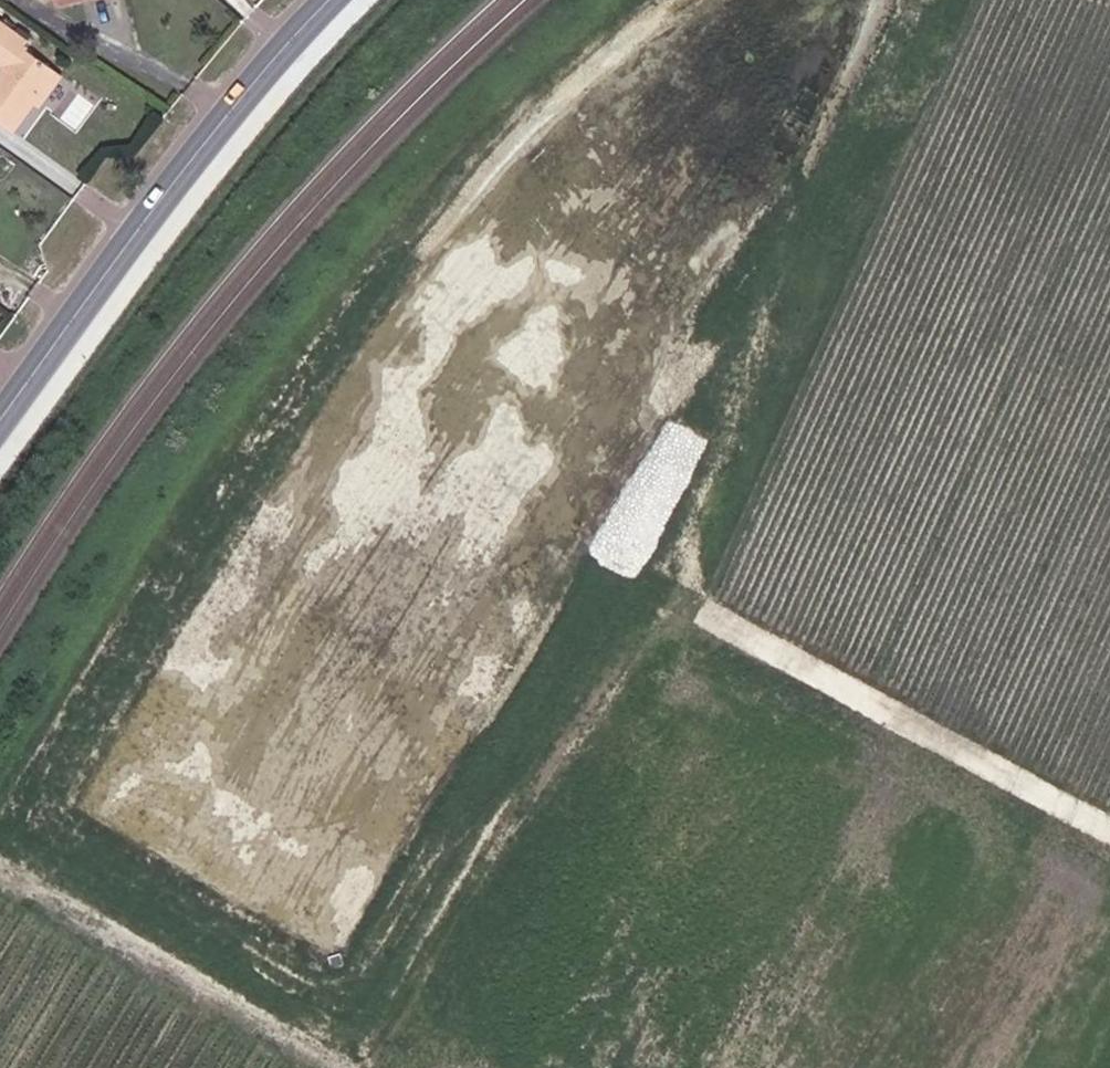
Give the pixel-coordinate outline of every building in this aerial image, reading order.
[(0,73),(0,123),(15,134),(35,105),(40,109),(62,77),(24,49),(28,41),(0,20),(0,63),(5,67),(0,73)]
